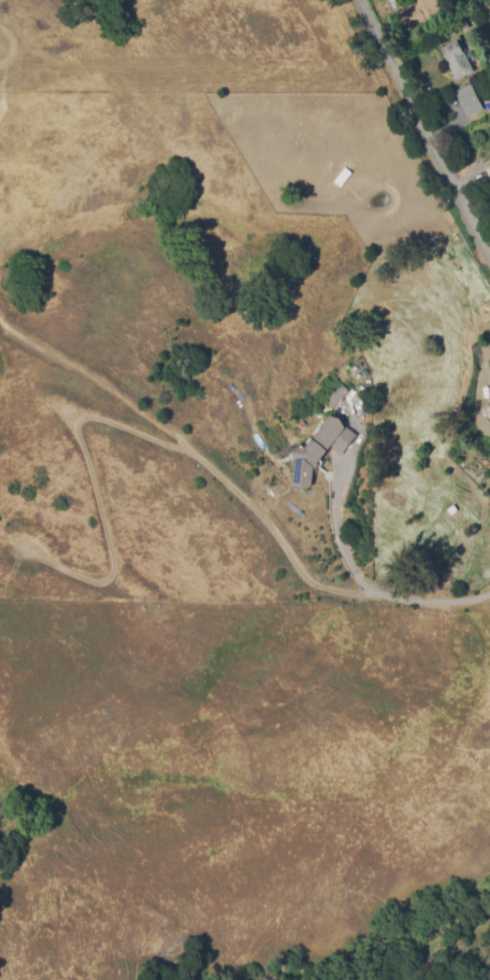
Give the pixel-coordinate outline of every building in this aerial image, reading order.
[(400,12),(419,0),(440,0),(447,12),(412,33),(400,12)] [(454,81),(441,50),(446,48),(444,43),(460,36),(475,71),(454,81)] [(470,84),(471,83),(471,84),(484,109),(466,118),(453,92),(470,84)] [(333,405),(328,398),(344,385),(350,392),(333,405)] [(305,451),(331,417),(357,438),(342,456),(331,447),(315,468),(311,489),(292,485),(296,460),(291,455),(299,446),(305,451)]
